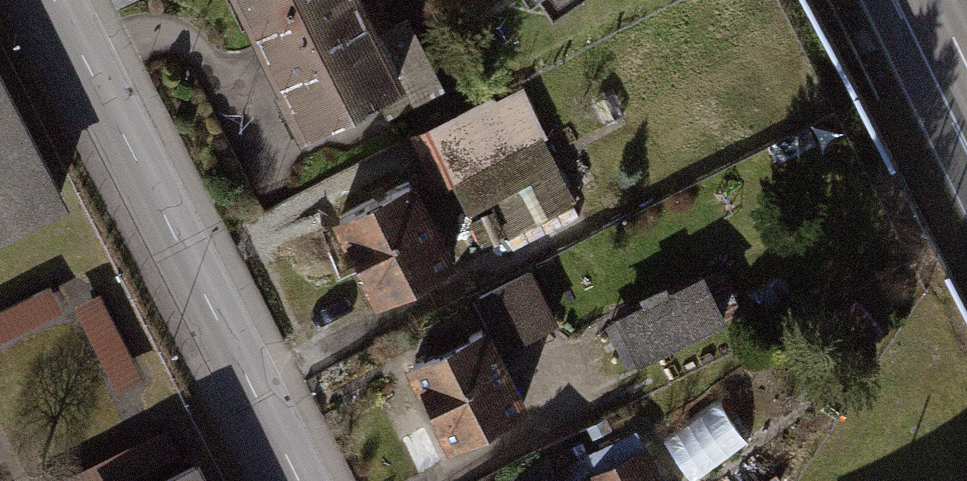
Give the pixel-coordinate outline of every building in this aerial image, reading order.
[(310,125),(376,91),(388,116),(443,88),(408,19),(378,35),(360,0),(246,0),(310,125)] [(492,99),(414,135),(437,186),(543,136),(521,91),(494,104),(492,99)] [(57,210),(0,94),(0,238),(57,210)] [(558,168),(493,202),(510,235),(575,200),(558,168)] [(408,183),(340,218),(381,299),(450,265),(408,183)] [(556,322),(531,272),(480,297),(505,347),(556,322)] [(706,278),(622,320),(641,358),(725,316),(706,278)] [(485,329),(413,364),(453,444),(525,409),(485,329)] [(644,449),(595,473),(589,461),(557,476),(560,480),(660,480),(644,449)] [(213,465),(182,480),(221,480),(213,465)]
